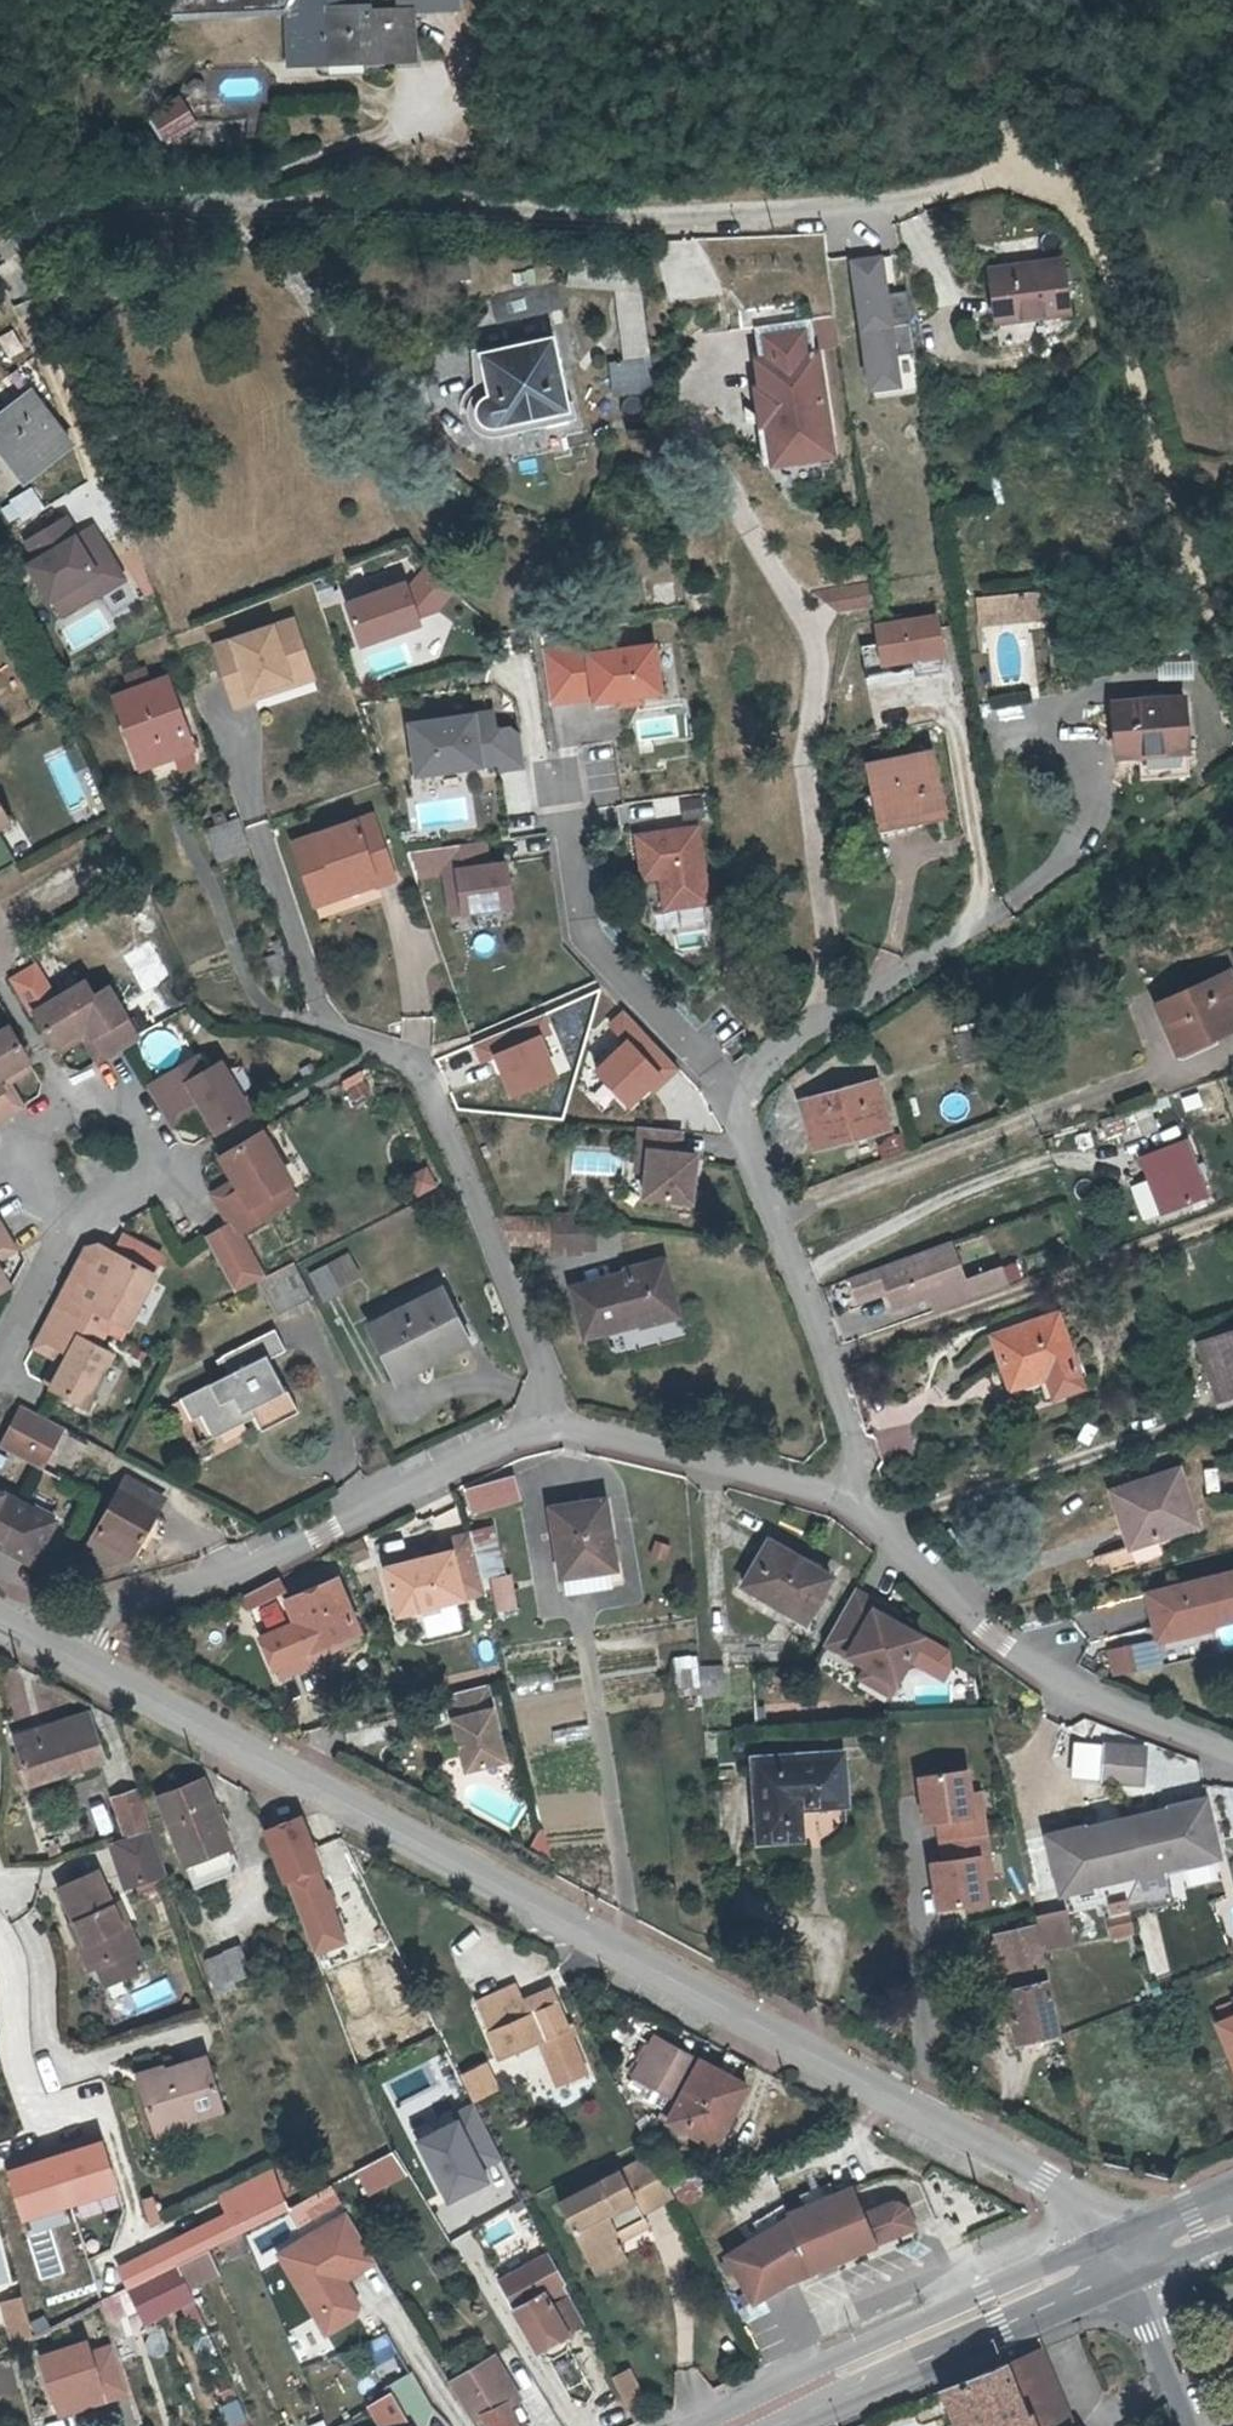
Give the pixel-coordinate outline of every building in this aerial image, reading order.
[(180,23),(298,19),(298,69),(336,68),(335,20),(376,18),(376,24),(417,22),(417,24),(465,22),(464,0),(323,0),(310,1),(310,0),(179,0),(180,23)] [(335,20),(336,68),(376,67),(376,71),(419,69),(417,24),(417,22),(376,24),(376,18),(335,20)] [(157,143),(194,129),(180,94),(143,108),(157,143)] [(852,255),(870,374),(899,370),(896,350),(916,347),(907,285),(887,288),(882,250),(852,255)] [(1068,316),(1065,269),(990,276),(994,323),(1068,316)] [(573,270),(570,296),(591,298),(593,272),(573,270)] [(473,290),(472,276),(452,278),(454,292),(473,290)] [(565,319),(560,294),(498,307),(504,332),(565,319)] [(772,455),(828,446),(807,309),(750,318),(772,455)] [(610,379),(616,406),(658,397),(654,369),(646,312),(618,317),(625,376),(610,379)] [(481,432),(487,435),(493,434),(493,437),(543,426),(541,420),(569,414),(554,348),(483,365),(493,406),(485,408),(481,410),(478,414),(477,418),(476,422),(478,428),(481,432)] [(31,400),(0,422),(0,450),(23,484),(69,452),(31,400)] [(763,455),(772,455),(763,400),(754,400),(763,455)] [(103,566),(94,550),(98,548),(88,530),(72,539),(60,518),(21,541),(32,563),(23,568),(40,596),(43,595),(56,616),(93,594),(94,597),(118,583),(107,564),(103,566)] [(455,593),(430,569),(405,598),(401,591),(344,620),(362,660),(420,630),(417,624),(437,616),(455,593)] [(675,581),(658,583),(661,603),(677,601),(675,581)] [(823,587),(826,611),(871,606),(868,581),(823,587)] [(1026,589),(1030,614),(1051,611),(1047,585),(1026,589)] [(985,620),(1030,614),(1026,589),(979,595),(985,620)] [(873,664),(942,660),(939,614),(870,619),(873,664)] [(306,676),(290,624),(212,650),(231,711),(250,704),(248,696),(306,676)] [(586,645),(541,651),(548,702),(593,695),(594,700),(660,691),(653,646),(588,655),(586,645)] [(184,747),(160,678),(112,695),(137,766),(184,747)] [(1115,698),(1118,749),(1140,747),(1142,774),(1189,770),(1185,693),(1115,698)] [(495,731),(492,712),(408,724),(415,775),(498,763),(500,769),(524,765),(520,734),(511,728),(495,731)] [(940,814),(931,756),(872,764),(881,823),(940,814)] [(0,808),(0,836),(12,829),(0,808)] [(239,849),(228,818),(197,828),(207,860),(239,849)] [(388,887),(367,823),(286,849),(305,906),(366,886),(369,893),(388,887)] [(697,824),(635,833),(641,878),(658,875),(663,907),(708,900),(697,824)] [(480,841),(428,848),(432,874),(438,873),(442,894),(455,892),(458,913),(509,906),(504,863),(485,865),(480,841)] [(1168,995),(1190,1041),(1232,1022),(1232,965),(1168,995)] [(33,968),(6,984),(29,1022),(35,1019),(34,1018),(55,1007),(33,968)] [(85,1031),(104,1064),(136,1045),(107,996),(93,1004),(85,990),(55,1007),(34,1018),(35,1019),(52,1050),(85,1031)] [(984,1054),(974,1026),(952,1036),(962,1062),(984,1054)] [(28,1060),(9,1027),(0,1033),(0,1076),(28,1060)] [(94,1070),(104,1064),(85,1031),(52,1050),(58,1060),(81,1047),(94,1070)] [(28,1060),(0,1076),(0,1087),(14,1111),(24,1106),(10,1082),(33,1069),(28,1060)] [(197,1109),(215,1140),(246,1122),(219,1071),(205,1079),(197,1065),(146,1095),(165,1127),(197,1109)] [(357,1071),(340,1081),(351,1099),(368,1089),(357,1071)] [(887,1122),(871,1080),(800,1106),(816,1150),(887,1122)] [(14,1111),(0,1087),(0,1119),(14,1111)] [(1084,1154),(1118,1142),(1115,1132),(1127,1129),(1120,1108),(1074,1125),(1084,1154)] [(205,1146),(215,1140),(197,1109),(165,1127),(170,1137),(193,1124),(205,1146)] [(678,1124),(637,1123),(637,1148),(648,1147),(648,1168),(647,1194),(694,1195),(696,1147),(678,1147),(678,1124)] [(1161,1164),(1172,1196),(1210,1183),(1191,1127),(1145,1143),(1153,1167),(1161,1164)] [(219,1168),(230,1187),(232,1190),(241,1185),(245,1193),(212,1211),(224,1232),(231,1243),(235,1241),(282,1216),(275,1201),(288,1194),(259,1144),(219,1168)] [(648,1147),(637,1148),(636,1168),(648,1168),(648,1147)] [(413,1198),(437,1185),(425,1163),(402,1176),(413,1198)] [(1164,1199),(1172,1196),(1161,1164),(1153,1167),(1164,1199)] [(207,1201),(212,1211),(245,1193),(241,1185),(232,1190),(230,1187),(207,1201)] [(562,1260),(585,1261),(587,1233),(563,1231),(564,1228),(563,1225),(506,1224),(516,1250),(541,1250),(541,1256),(556,1257),(556,1252),(563,1251),(562,1260)] [(224,1232),(198,1247),(229,1302),(255,1289),(259,1288),(235,1241),(231,1243),(224,1232)] [(587,1233),(585,1261),(600,1262),(601,1235),(587,1233)] [(850,1269),(855,1288),(885,1278),(888,1287),(891,1298),(926,1287),(932,1306),(970,1293),(965,1275),(952,1235),(850,1269)] [(7,1249),(0,1253),(0,1264),(12,1257),(7,1249)] [(319,1298),(361,1280),(348,1252),(307,1270),(319,1298)] [(73,1271),(67,1281),(98,1298),(115,1266),(106,1261),(94,1255),(79,1259),(73,1271)] [(999,1263),(965,1275),(970,1293),(1004,1282),(999,1263)] [(149,1285),(115,1266),(98,1298),(67,1281),(50,1313),(99,1340),(99,1339),(106,1327),(121,1334),(149,1285)] [(664,1268),(644,1273),(647,1283),(666,1278),(664,1268)] [(271,1324),(306,1308),(291,1272),(259,1288),(255,1289),(271,1324)] [(679,1329),(666,1278),(647,1283),(644,1273),(626,1277),(628,1282),(574,1295),(588,1347),(642,1335),(643,1338),(679,1329)] [(885,1278),(855,1288),(858,1297),(888,1287),(885,1278)] [(398,1393),(417,1384),(413,1375),(459,1353),(447,1327),(456,1323),(445,1300),(372,1335),(398,1393)] [(985,1332),(1002,1385),(1039,1373),(1046,1392),(1076,1383),(1068,1361),(1052,1310),(985,1332)] [(62,1363),(45,1394),(77,1412),(106,1362),(92,1354),(99,1340),(50,1313),(31,1346),(62,1363)] [(456,1323),(447,1327),(459,1353),(413,1375),(417,1384),(472,1359),(456,1323)] [(1206,1369),(1222,1364),(1231,1394),(1232,1394),(1232,1332),(1198,1343),(1206,1369)] [(175,1403),(185,1426),(195,1422),(205,1444),(248,1424),(254,1438),(292,1420),(268,1368),(282,1362),(272,1338),(216,1364),(223,1380),(175,1403)] [(35,1390),(45,1394),(62,1363),(31,1346),(26,1355),(48,1368),(35,1390)] [(1222,1364),(1206,1369),(1216,1399),(1231,1394),(1222,1364)] [(16,1412),(0,1440),(0,1442),(39,1464),(55,1434),(16,1412)] [(1217,1450),(1220,1504),(1232,1503),(1232,1449),(1217,1450)] [(1096,1501),(1110,1551),(1178,1531),(1160,1473),(1123,1485),(1125,1492),(1096,1501)] [(476,1511),(523,1499),(517,1475),(470,1487),(476,1511)] [(156,1507),(120,1489),(93,1541),(129,1559),(156,1507)] [(0,1492),(0,1548),(29,1563),(54,1521),(0,1492)] [(562,1576),(615,1570),(606,1501),(553,1507),(562,1576)] [(487,1593),(475,1546),(472,1534),(448,1540),(451,1552),(386,1568),(398,1616),(487,1593)] [(806,1620),(835,1575),(773,1537),(745,1581),(806,1620)] [(615,1570),(562,1576),(564,1589),(616,1583),(615,1570)] [(1151,1617),(1232,1599),(1232,1575),(1146,1596),(1151,1617)] [(492,1580),(498,1610),(498,1612),(517,1608),(511,1576),(492,1580)] [(283,1577),(249,1594),(255,1606),(265,1631),(264,1631),(275,1661),(276,1660),(280,1671),(314,1658),(316,1663),(334,1656),(330,1644),(363,1631),(342,1579),(292,1598),(289,1589),(283,1577)] [(899,1615),(856,1590),(826,1642),(867,1667),(861,1678),(889,1695),(922,1639),(895,1622),(899,1615)] [(1151,1617),(1154,1629),(1207,1616),(1210,1626),(1232,1621),(1232,1599),(1151,1617)] [(1207,1616),(1154,1629),(1157,1639),(1210,1626),(1207,1616)] [(363,1631),(330,1644),(332,1650),(365,1637),(363,1631)] [(1127,1645),(1110,1649),(1115,1674),(1132,1670),(1127,1645)] [(697,1682),(695,1656),(675,1657),(676,1683),(697,1682)] [(722,1695),(719,1665),(698,1667),(700,1696),(722,1695)] [(487,1687),(467,1692),(447,1697),(463,1755),(503,1744),(487,1687)] [(33,1781),(106,1758),(92,1708),(18,1730),(33,1781)] [(1103,1743),(1101,1779),(1143,1782),(1145,1746),(1103,1743)] [(798,1803),(847,1801),(841,1752),(755,1757),(760,1837),(801,1836),(798,1803)] [(941,1860),(929,1861),(937,1909),(987,1899),(978,1853),(987,1851),(979,1810),(971,1812),(961,1767),(912,1776),(922,1823),(933,1820),(941,1860)] [(194,1882),(238,1864),(201,1775),(157,1792),(194,1882)] [(126,1836),(148,1830),(136,1792),(115,1799),(126,1836)] [(1216,1855),(1202,1801),(1051,1841),(1064,1893),(1109,1882),(1162,1869),(1216,1855)] [(302,1817),(268,1828),(287,1876),(316,1866),(329,1860),(318,1834),(310,1837),(302,1817)] [(150,1829),(148,1830),(126,1836),(123,1837),(119,1838),(112,1841),(125,1885),(136,1882),(138,1890),(162,1883),(160,1874),(166,1872),(153,1828),(150,1829)] [(544,1835),(531,1858),(552,1870),(544,1835)] [(1162,1869),(1109,1882),(1115,1906),(1111,1906),(1114,1917),(1131,1913),(1131,1915),(1176,1903),(1170,1881),(1165,1882),(1162,1869)] [(93,1945),(86,1948),(96,1972),(102,1969),(141,1953),(145,1951),(134,1927),(128,1929),(120,1909),(106,1874),(66,1890),(80,1926),(84,1924),(93,1945)] [(128,1929),(134,1927),(126,1907),(120,1909),(128,1929)] [(1067,1913),(1036,1920),(1037,1925),(1043,1954),(1075,1947),(1067,1913)] [(84,1924),(80,1926),(77,1928),(86,1948),(93,1945),(84,1924)] [(1037,1925),(995,1936),(1009,1992),(1006,1991),(1018,2042),(1058,2033),(1046,1982),(1050,1981),(1043,1954),(1037,1925)] [(141,1953),(102,1969),(111,1989),(148,1973),(141,1953)] [(230,1964),(239,1992),(256,1986),(247,1958),(230,1964)] [(239,1992),(230,1964),(211,1970),(223,2003),(241,1997),(239,1992)] [(512,1979),(476,1996),(501,2049),(542,2032),(562,2075),(590,2061),(551,1981),(521,1996),(512,1979)] [(1224,2028),(1232,2052),(1232,2024),(1224,2028)] [(745,2085),(654,2037),(632,2077),(677,2101),(666,2122),(711,2146),(745,2085)] [(156,2133),(190,2124),(224,2115),(210,2062),(142,2080),(156,2133)] [(460,2071),(469,2101),(498,2092),(489,2062),(460,2071)] [(489,2181),(482,2165),(499,2157),(476,2105),(409,2134),(440,2203),(489,2181)] [(190,2124),(156,2133),(157,2139),(191,2130),(190,2124)] [(365,2198),(405,2176),(390,2150),(351,2172),(365,2198)] [(693,2177),(702,2192),(740,2167),(729,2152),(693,2177)] [(644,2158),(663,2197),(671,2193),(651,2155),(644,2158)] [(611,2231),(643,2216),(639,2209),(663,2197),(644,2158),(557,2201),(588,2263),(620,2248),(616,2241),(611,2231)] [(130,2285),(176,2262),(191,2254),(205,2247),(225,2238),(241,2229),(285,2208),(272,2168),(224,2192),(232,2212),(121,2268),(130,2285)] [(702,2192),(693,2177),(676,2189),(686,2203),(702,2192)] [(814,2265),(877,2239),(865,2208),(854,2182),(790,2209),(792,2214),(814,2265)] [(331,2184),(299,2201),(307,2218),(341,2201),(331,2184)] [(892,2197),(870,2206),(883,2236),(917,2222),(909,2202),(901,2197),(892,2197)] [(52,2216),(39,2220),(33,2201),(8,2208),(29,2292),(54,2286),(51,2272),(65,2269),(65,2264),(66,2259),(69,2256),(67,2247),(72,2246),(70,2238),(65,2238),(60,2222),(56,2222),(52,2216)] [(865,2208),(877,2239),(883,2236),(870,2206),(865,2208)] [(339,2285),(377,2261),(348,2214),(280,2255),(319,2318),(328,2312),(338,2328),(358,2316),(364,2311),(360,2306),(351,2290),(342,2288),(339,2285)] [(792,2214),(726,2253),(755,2298),(786,2278),(814,2265),(792,2214)] [(611,2231),(616,2241),(648,2226),(643,2216),(611,2231)] [(241,2229),(225,2238),(233,2254),(250,2246),(241,2229)] [(191,2254),(203,2279),(217,2272),(205,2247),(191,2254)] [(620,2248),(588,2263),(593,2275),(625,2259),(620,2248)] [(203,2279),(191,2254),(176,2262),(187,2286),(203,2279)] [(543,2293),(562,2283),(546,2255),(501,2280),(537,2347),(541,2345),(545,2355),(551,2357),(567,2349),(568,2343),(562,2333),(565,2332),(557,2318),(543,2293)] [(176,2262),(130,2285),(146,2321),(158,2315),(192,2298),(187,2286),(176,2262)] [(543,2293),(557,2318),(575,2308),(562,2283),(543,2293)] [(15,2343),(32,2334),(24,2302),(23,2299),(5,2304),(15,2343)] [(328,2312),(319,2318),(328,2333),(338,2328),(328,2312)] [(1220,2341),(1232,2371),(1232,2335),(1220,2341)] [(88,2338),(42,2353),(55,2400),(100,2386),(104,2398),(131,2389),(116,2342),(92,2350),(88,2338)] [(958,2425),(1074,2425),(1041,2346),(1005,2361),(943,2387),(958,2425)] [(18,2388),(10,2354),(0,2356),(0,2393),(18,2388)] [(506,2405),(518,2399),(495,2356),(449,2381),(461,2400),(472,2420),(482,2416),(487,2425),(516,2425),(506,2405)] [(629,2367),(608,2378),(625,2412),(646,2402),(629,2367)] [(424,2425),(432,2409),(410,2372),(386,2386),(388,2391),(376,2398),(391,2425),(425,2425),(424,2425)] [(100,2386),(55,2400),(59,2412),(104,2398),(100,2386)]
